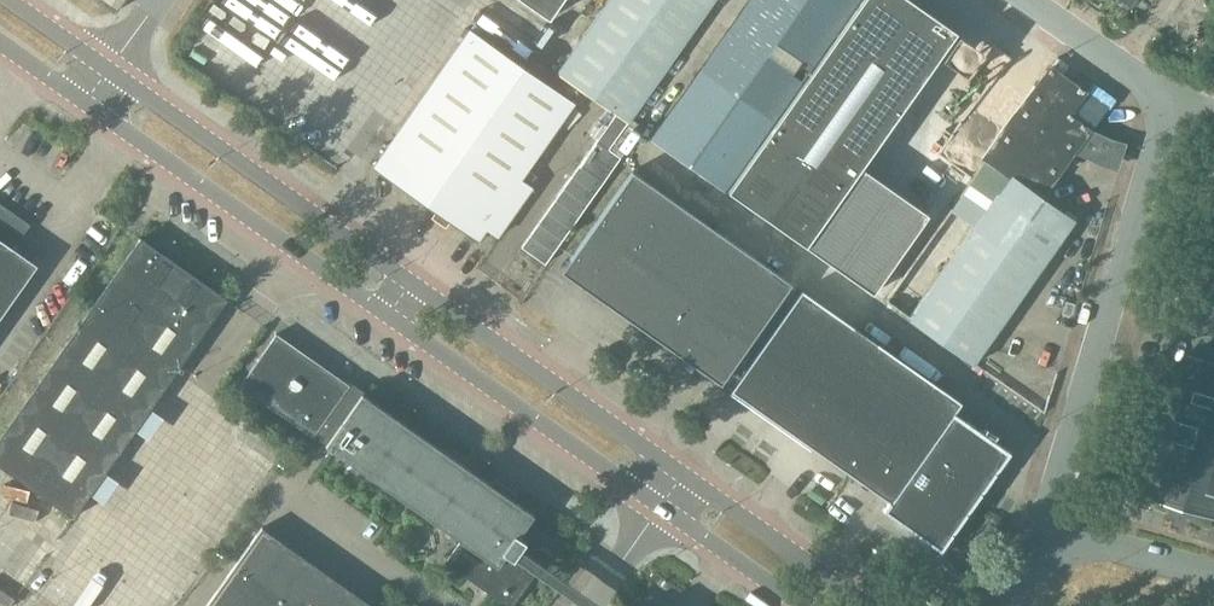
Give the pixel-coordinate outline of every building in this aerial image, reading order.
[(728,191),(806,246),(873,293),(929,214),(862,167),(957,32),(955,31),(954,32),(940,22),(941,21),(928,11),(927,13),(908,0),(862,0),(728,191)] [(791,284),(632,172),(561,272),(720,384),(791,284)] [(1201,220),(1213,224),(1213,176),(1201,220)] [(1075,222),(1010,177),(909,320),(974,365),(1075,222)] [(37,265),(14,248),(30,224),(7,208),(0,217),(0,318),(37,265)] [(73,517),(227,299),(140,238),(0,437),(0,466),(73,517)] [(883,511),(940,551),(1010,453),(954,414),(961,403),(801,291),(730,391),(888,503),(883,511)] [(447,562),(508,605),(513,605),(558,542),(529,522),(534,515),(512,500),(516,494),(495,479),(491,484),(362,394),(360,397),(347,388),(350,385),(276,334),(242,385),(326,444),(463,541),(447,562)] [(1213,518),(1213,363),(1187,355),(1180,377),(1178,376),(1158,373),(1130,466),(1148,474),(1152,475),(1146,493),(1145,493),(1144,497),(1213,518)] [(262,528),(206,605),(373,605),(262,528)]
